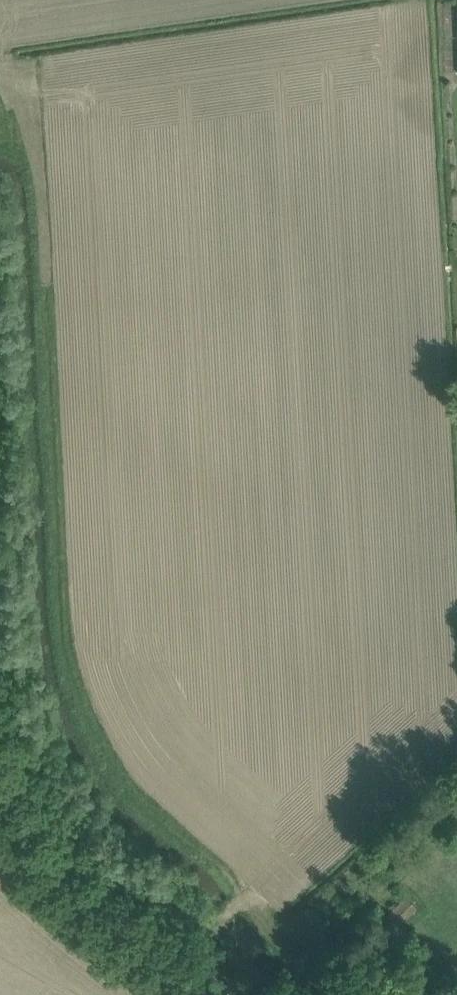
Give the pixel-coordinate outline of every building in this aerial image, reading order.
[(405,895),(378,920),(390,932),(417,908),(405,895)]
